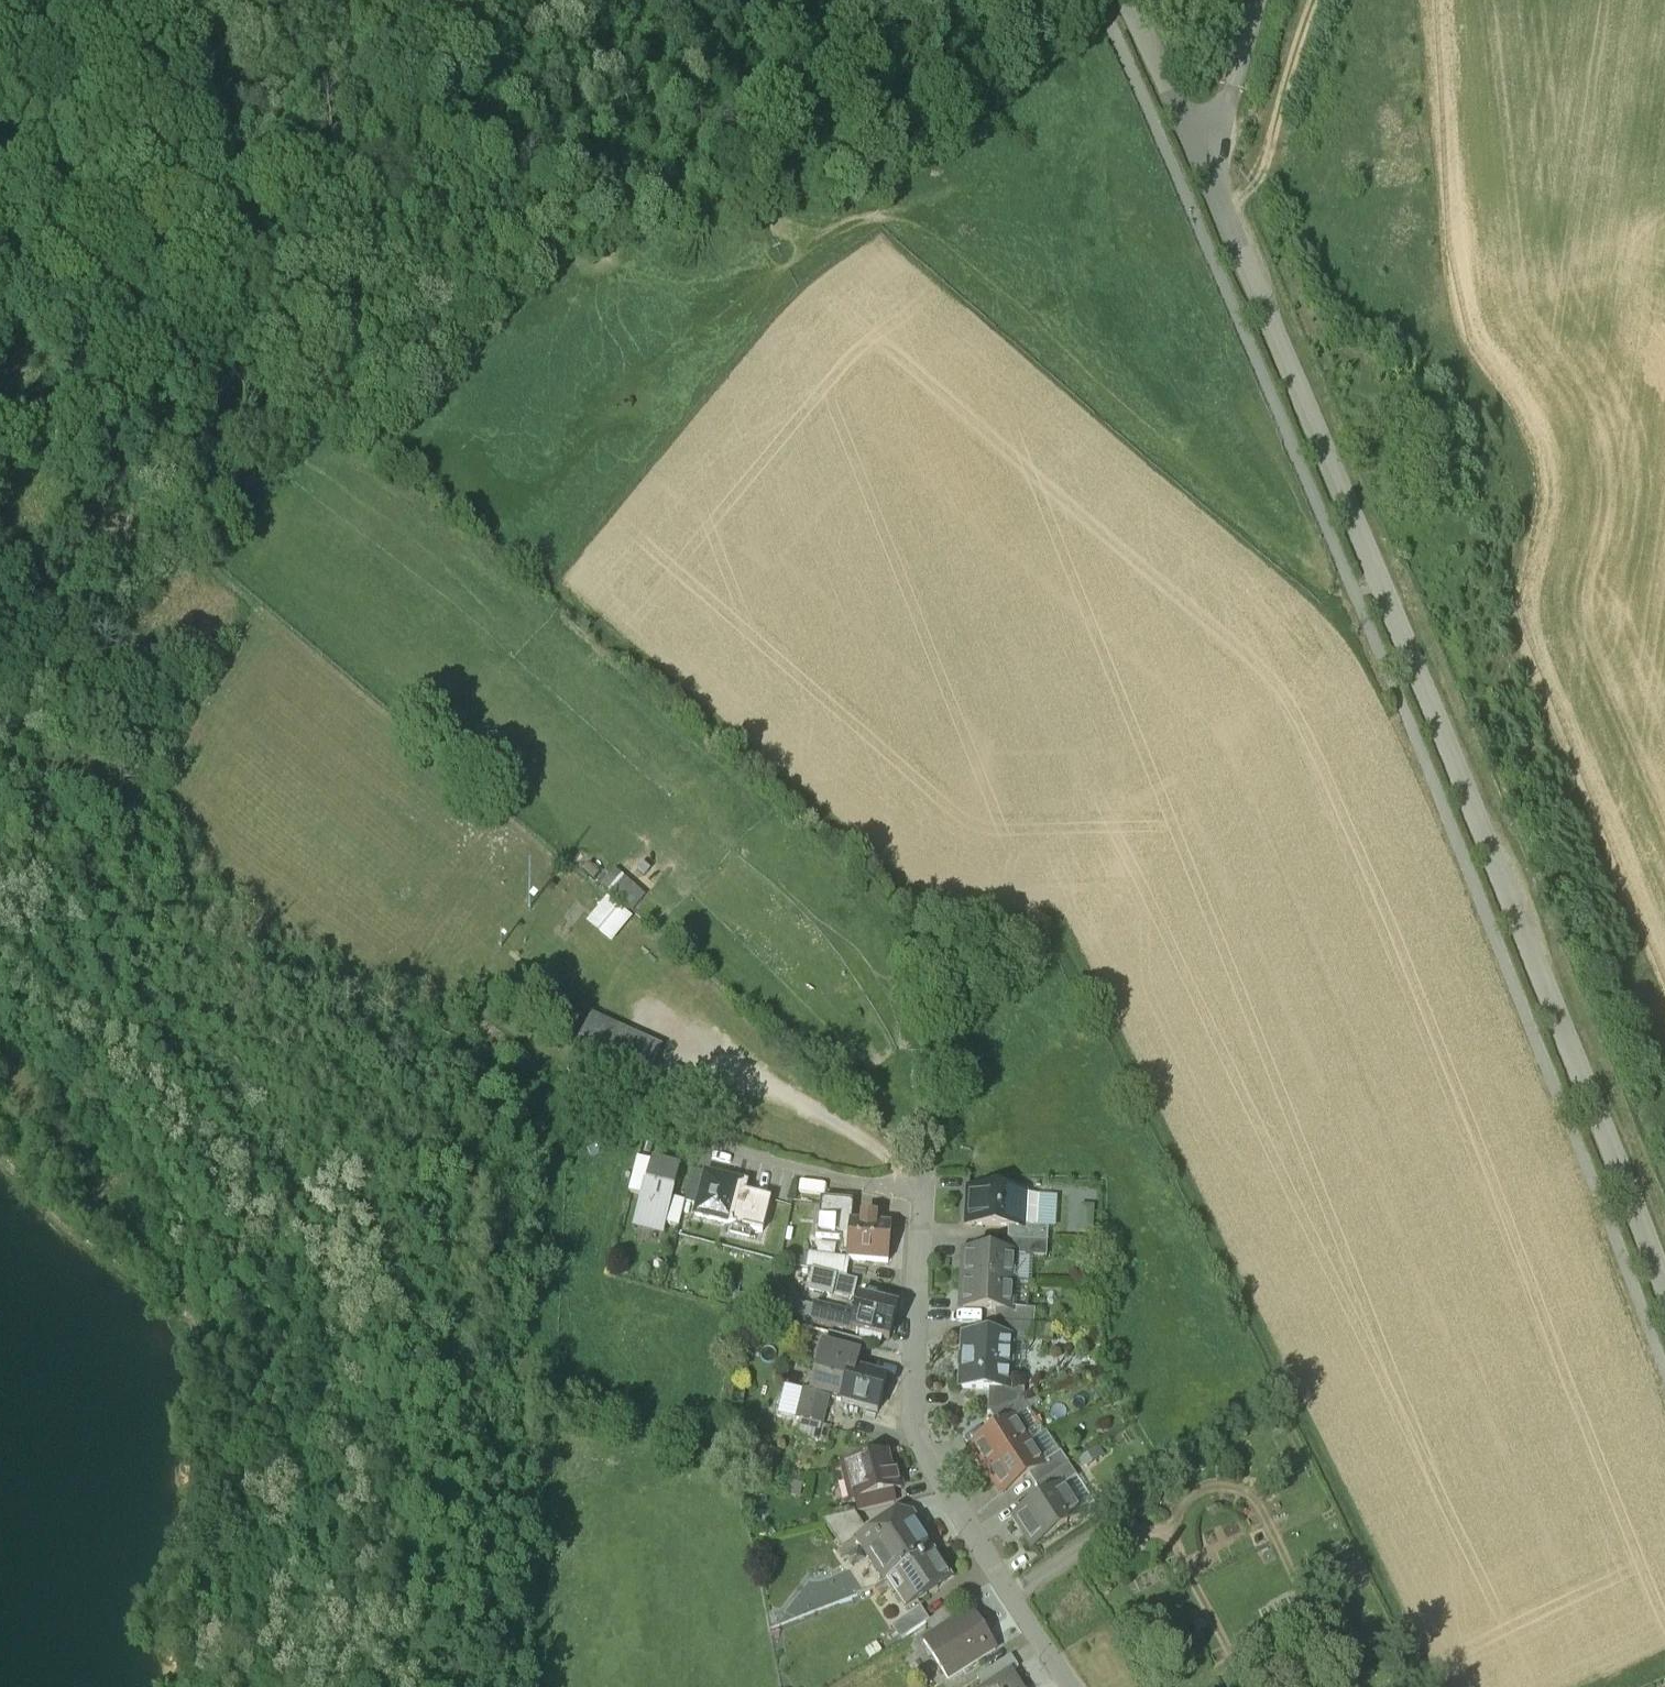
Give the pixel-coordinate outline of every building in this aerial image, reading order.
[(656,1131),(590,1099),(570,1145),(636,1177),(656,1131)] [(1021,1271),(965,1267),(963,1303),(1005,1306),(1019,1307),(1019,1304),(1034,1305),(1036,1275),(1021,1274),(1021,1271)] [(847,1279),(818,1278),(815,1313),(836,1315),(836,1312),(845,1313),(847,1298),(845,1297),(847,1279)] [(888,1302),(847,1298),(845,1313),(844,1334),(846,1335),(884,1339),(888,1302)] [(1034,1305),(1019,1304),(1019,1307),(1005,1306),(1004,1318),(1044,1320),(1045,1306),(1034,1305)] [(1044,1320),(1004,1318),(1004,1332),(1012,1332),(1012,1334),(1043,1336),(1044,1320)] [(1004,1332),(962,1330),(960,1357),(1010,1359),(1012,1334),(1012,1332),(1004,1332)] [(844,1334),(807,1331),(805,1344),(837,1351),(842,1353),(846,1335),(844,1334)] [(808,1373),(816,1376),(853,1386),(855,1379),(860,1362),(847,1359),(849,1355),(842,1353),(837,1351),(835,1359),(814,1353),(808,1373)] [(1010,1359),(960,1357),(959,1384),(991,1387),(1009,1389),(1009,1387),(1010,1359)] [(784,1391),(847,1409),(853,1386),(816,1376),(814,1386),(788,1379),(784,1391)] [(895,1389),(855,1379),(853,1386),(847,1409),(887,1418),(895,1389)] [(1031,1388),(1009,1387),(1009,1389),(991,1387),(990,1399),(1030,1401),(1031,1388)] [(1030,1401),(990,1399),(989,1414),(1009,1415),(1009,1418),(1029,1419),(1030,1401)] [(860,1417),(827,1409),(824,1422),(856,1430),(860,1417)] [(1000,1418),(1009,1418),(1009,1415),(989,1414),(959,1412),(958,1432),(954,1437),(957,1443),(956,1464),(986,1466),(1006,1467),(1006,1465),(1007,1447),(998,1437),(1000,1418)] [(824,1422),(822,1421),(817,1438),(809,1466),(802,1465),(795,1494),(820,1500),(827,1473),(828,1469),(835,1443),(854,1448),(858,1431),(856,1430),(824,1422)] [(854,1448),(835,1443),(828,1469),(827,1473),(875,1485),(883,1456),(854,1448)] [(1006,1467),(986,1466),(985,1488),(987,1487),(1019,1478),(1019,1466),(1006,1465),(1006,1467)] [(1019,1478),(987,1487),(997,1503),(1011,1494),(1012,1495),(1026,1486),(1020,1477),(1019,1478)] [(997,1503),(969,1521),(984,1544),(1026,1517),(1012,1495),(1011,1494),(997,1503)] [(1026,1517),(984,1544),(998,1567),(1024,1550),(1040,1539),(1040,1538),(1026,1517)] [(1056,1527),(1040,1538),(1040,1539),(1024,1550),(1031,1562),(1065,1540),(1056,1527)] [(883,1530),(840,1541),(848,1575),(852,1574),(888,1566),(899,1564),(895,1546),(887,1547),(883,1530)] [(888,1566),(852,1574),(854,1587),(891,1578),(888,1566)] [(911,1587),(890,1600),(885,1593),(864,1607),(863,1606),(854,1612),(862,1624),(864,1622),(885,1653),(889,1650),(930,1624),(924,1614),(927,1612),(911,1587)] [(852,1588),(822,1596),(839,1622),(854,1612),(863,1606),(852,1588)] [(930,1624),(889,1650),(908,1679),(936,1662),(933,1658),(947,1649),(930,1624)]
